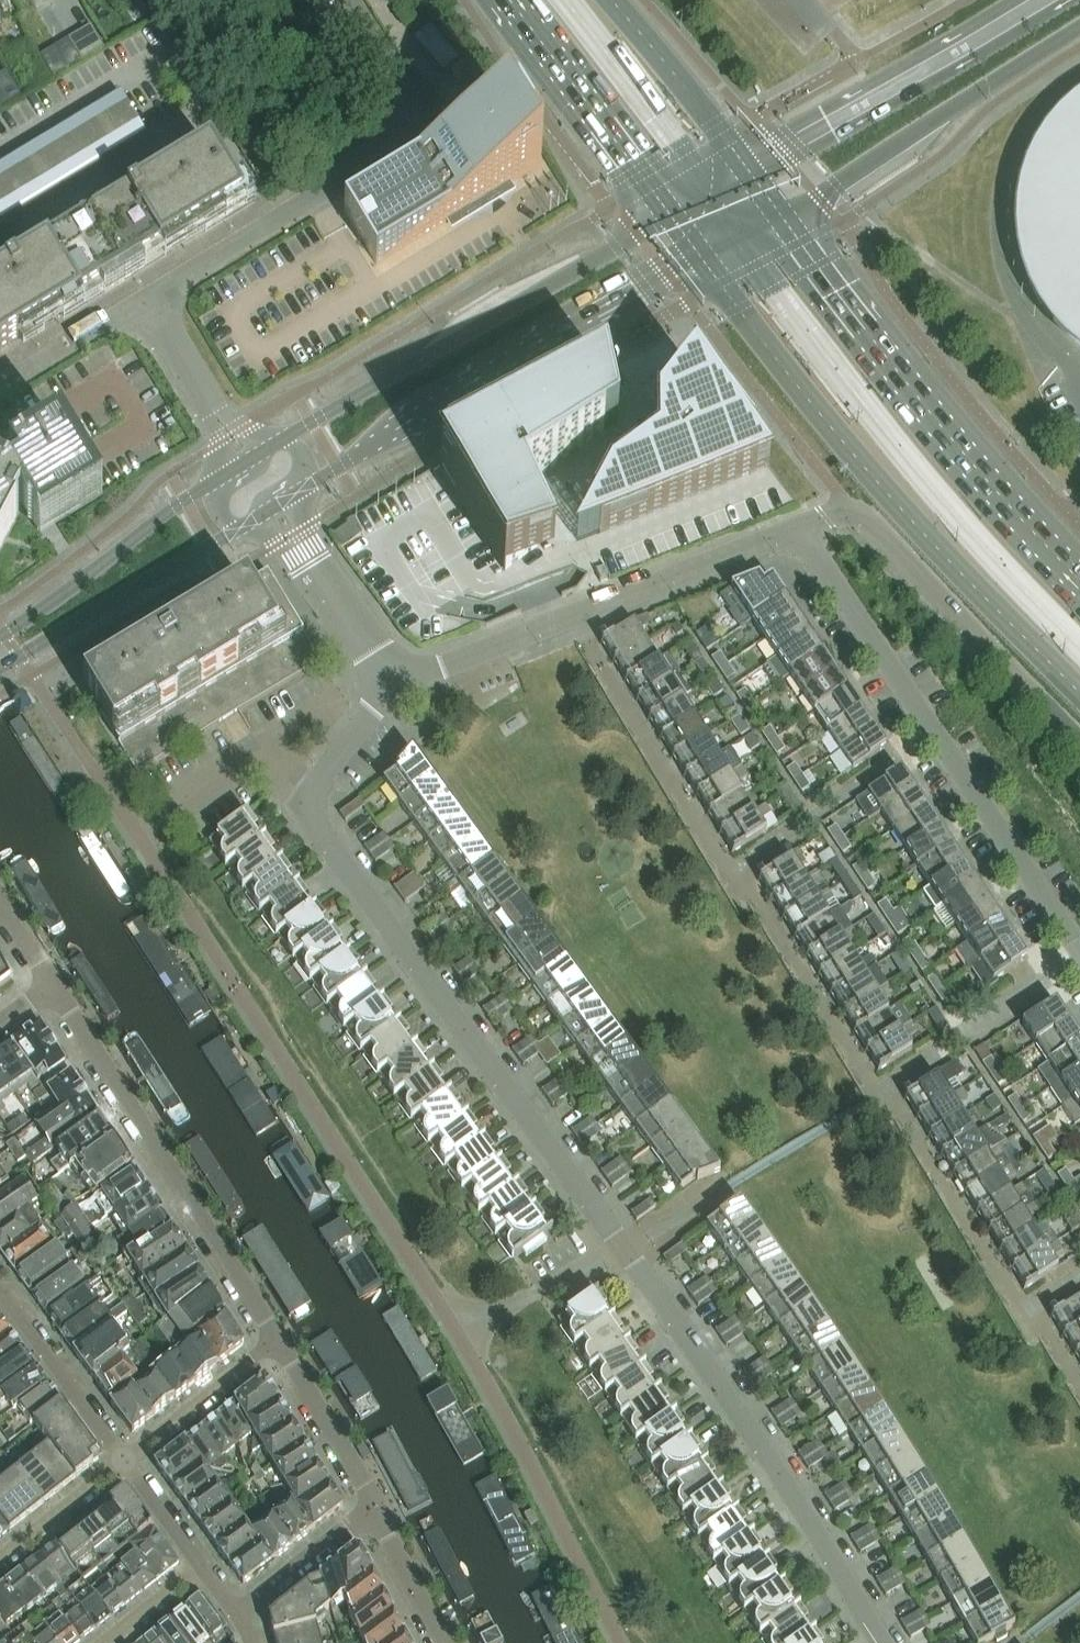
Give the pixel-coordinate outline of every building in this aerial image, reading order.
[(428,27),(423,30),(447,68),(466,56),(442,18),(428,27)] [(68,40),(81,62),(104,49),(91,26),(68,40)] [(470,57),(451,68),(460,83),(479,72),(470,57)] [(22,96),(11,70),(0,75),(0,105),(22,96)] [(483,70),(464,82),(488,123),(508,111),(483,70)] [(1076,104),(1071,109),(1065,114),(1060,119),(1056,124),(1051,130),(1047,136),(1043,142),(1039,148),(1036,154),(1033,160),(1030,167),(1027,174),(1025,180),(1023,187),(1022,194),(1021,201),(1020,208),(1019,216),(1019,223),(1019,230),(1019,237),(1020,244),(1021,252),(1023,259),(1024,266),(1026,273),(1029,279),(1031,286),(1034,293),(1038,299),(1041,305),(1053,322),(1060,329),(1067,337),(1074,343),(1079,348),(1079,102),(1076,104)] [(100,108),(90,114),(102,134),(112,128),(100,108)] [(508,111),(488,123),(342,212),(375,266),(541,165),(508,111)] [(80,121),(91,140),(102,134),(90,114),(80,121)] [(112,128),(102,134),(113,153),(124,147),(112,128)] [(103,159),(113,153),(102,134),(91,140),(103,159)] [(210,149),(0,277),(0,352),(243,204),(210,149)] [(0,171),(0,195),(11,189),(0,171)] [(11,189),(0,195),(12,215),(22,208),(11,189)] [(12,215),(0,195),(0,196),(0,218),(2,221),(12,215)] [(570,456),(575,452),(576,453),(578,451),(577,451),(603,432),(605,366),(440,467),(504,572),(553,553),(547,538),(541,526),(542,526),(541,524),(540,525),(538,521),(540,520),(540,519),(541,518),(541,516),(541,515),(541,514),(540,513),(539,512),(538,511),(537,511),(535,511),(534,511),(524,490),(525,490),(524,488),(568,457),(568,458),(570,457),(570,456)] [(599,535),(769,469),(693,371),(691,374),(657,413),(656,413),(656,415),(657,415),(657,421),(655,422),(654,422),(653,423),(652,424),(652,426),(652,427),(652,429),(653,430),(653,431),(655,432),(656,432),(658,433),(658,446),(657,446),(657,448),(658,448),(610,481),(591,515),(592,516),(592,515),(599,534),(599,535)] [(16,520),(14,519),(21,505),(38,532),(40,535),(102,498),(96,487),(61,429),(9,461),(18,476),(9,482),(0,477),(0,550),(16,520)] [(321,661),(267,573),(83,684),(136,772),(219,723),(321,661)] [(731,589),(751,620),(784,598),(772,579),(763,585),(759,578),(758,578),(731,589)] [(751,620),(763,638),(797,616),(791,607),(787,596),(785,596),(785,597),(784,598),(751,620)] [(798,615),(797,616),(763,638),(776,657),(809,635),(803,626),(799,614),(798,615)] [(612,664),(646,642),(640,631),(651,625),(648,617),(634,622),(599,644),(600,645),(603,644),(614,661),(611,663),(612,664)] [(671,627),(677,636),(683,632),(678,623),(671,627)] [(704,631),(696,636),(706,651),(715,645),(704,631)] [(776,657),(788,676),(821,653),(815,644),(811,633),(810,633),(810,634),(809,635),(776,657)] [(658,661),(646,642),(612,664),(615,663),(626,680),(623,682),(624,683),(658,661)] [(709,670),(695,648),(688,653),(702,674),(709,670)] [(788,676),(801,694),(813,713),(846,691),(840,682),(837,670),(835,670),(835,671),(834,672),(828,663),(824,651),(823,652),(821,653),(788,676)] [(720,653),(711,659),(726,681),(735,676),(720,653)] [(635,701),(635,702),(670,680),(658,661),(624,683),(627,682),(638,699),(635,701)] [(647,720),(647,721),(682,699),(690,693),(682,686),(676,677),(670,680),(635,702),(636,702),(639,701),(650,718),(647,720)] [(723,691),(715,679),(705,686),(713,698),(723,691)] [(826,731),(859,709),(853,700),(849,689),(848,689),(848,690),(846,691),(813,713),(826,731)] [(745,690),(736,696),(751,719),(760,713),(745,690)] [(735,709),(726,698),(717,704),(725,716),(735,709)] [(682,699),(647,721),(648,721),(650,720),(662,737),(659,739),(659,740),(694,718),(682,699)] [(838,750),(871,728),(865,719),(861,707),(860,708),(859,709),(826,731),(838,750)] [(749,730),(740,717),(731,723),(740,737),(749,730)] [(671,758),(671,759),(706,737),(694,718),(659,740),(660,740),(662,739),(673,756),(671,758)] [(852,771),(885,749),(878,737),(874,726),(873,726),(873,727),(871,728),(838,750),(852,771)] [(770,728),(761,733),(776,756),(785,750),(770,728)] [(760,745),(753,735),(744,740),(751,751),(760,745)] [(34,736),(21,744),(61,807),(74,798),(34,736)] [(706,737),(671,759),(674,758),(685,775),(683,777),(683,778),(718,756),(706,737)] [(383,782),(398,803),(432,777),(412,750),(396,769),(399,771),(383,782)] [(694,796),(695,797),(730,775),(718,756),(683,778),(686,777),(697,794),(694,796)] [(795,765),(786,771),(801,793),(810,787),(795,765)] [(706,815),(707,816),(742,794),(735,784),(747,777),(742,768),(730,775),(695,797),(698,796),(709,813),(706,815)] [(879,812),(913,789),(900,771),(867,793),(879,812)] [(398,803),(413,823),(447,798),(432,777),(398,803)] [(789,791),(784,783),(775,790),(779,797),(782,795),(789,791)] [(879,812),(892,830),(925,808),(919,799),(915,787),(914,788),(913,789),(879,812)] [(789,791),(782,795),(793,812),(800,808),(789,791)] [(742,794),(707,816),(710,815),(721,832),(718,834),(719,835),(753,813),(742,794)] [(447,798),(413,823),(428,843),(462,818),(447,798)] [(339,814),(345,822),(346,822),(346,821),(345,822),(345,821),(360,811),(355,804),(359,801),(360,801),(359,800),(339,814)] [(731,855),(752,841),(766,833),(759,823),(771,815),(765,806),(753,813),(719,835),(722,834),(733,851),(730,853),(731,855)] [(926,807),(925,808),(892,830),(904,849),(937,827),(931,818),(927,806),(926,806),(926,807)] [(208,842),(213,849),(226,866),(265,837),(259,841),(252,831),(257,827),(248,814),(208,842)] [(428,843),(443,864),(477,839),(462,818),(428,843)] [(91,822),(75,832),(125,913),(141,903),(91,822)] [(904,849),(917,867),(950,845),(944,836),(940,825),(939,825),(939,826),(937,827),(904,849)] [(836,826),(827,832),(842,854),(851,849),(836,826)] [(274,850),(265,837),(226,866),(242,889),(282,860),(281,860),(276,864),(268,854),(274,850)] [(364,848),(375,864),(376,863),(376,862),(375,863),(375,862),(390,852),(379,837),(365,848),(364,848),(365,847),(364,848)] [(491,859),(477,839),(443,864),(457,884),(491,859)] [(951,844),(950,845),(917,867),(929,886),(962,864),(956,855),(952,843),(951,844)] [(19,850),(5,859),(60,943),(74,934),(19,850)] [(769,900),(769,901),(804,879),(798,869),(806,864),(797,850),(788,856),(791,860),(757,881),(758,882),(761,881),(772,898),(769,900)] [(829,850),(817,859),(823,867),(835,859),(829,850)] [(457,884),(472,904),(506,879),(491,859),(457,884)] [(837,859),(828,865),(840,882),(849,877),(837,859)] [(242,889),(247,896),(259,912),(299,883),(298,883),(292,887),(285,877),(291,873),(282,860),(242,889)] [(929,886),(942,905),(975,882),(969,873),(965,862),(963,862),(964,863),(962,864),(929,886)] [(861,863),(852,869),(867,892),(876,886),(861,863)] [(804,879),(769,901),(770,901),(772,900),(784,917),(781,919),(781,920),(816,898),(810,888),(822,881),(816,872),(804,879)] [(849,877),(840,882),(854,902),(862,896),(849,877)] [(395,888),(394,887),(393,888),(405,904),(406,903),(405,904),(405,903),(419,892),(409,878),(394,889),(394,888),(395,888)] [(472,904),(487,925),(521,899),(506,879),(472,904)] [(975,882),(942,905),(954,923),(987,901),(981,892),(977,880),(976,881),(975,882)] [(308,896),(299,883),(259,912),(264,919),(275,934),(276,935),(316,907),(315,906),(309,910),(302,900),(308,896)] [(793,939),(828,917),(822,908),(834,900),(828,891),(816,898),(781,920),(782,920),(784,919),(795,936),(793,938),(793,939)] [(487,925),(502,945),(536,920),(521,899),(487,925)] [(954,923),(967,942),(1000,920),(994,911),(990,899),(988,900),(989,900),(987,901),(954,923)] [(886,901),(878,906),(885,917),(893,912),(886,901)] [(850,903),(840,910),(846,919),(850,917),(852,907),(850,903)] [(276,935),(281,942),(293,958),(332,930),(332,929),(326,933),(319,923),(325,919),(316,907),(276,935)] [(893,912),(885,917),(897,936),(912,927),(899,908),(893,912)] [(828,917),(793,939),(794,939),(796,938),(807,955),(805,957),(805,958),(840,936),(834,926),(846,919),(840,910),(828,917)] [(147,913),(124,928),(190,1031),(213,1016),(147,913)] [(866,920),(878,938),(886,933),(874,915),(866,920)] [(1001,919),(1000,920),(967,942),(969,946),(960,952),(969,967),(1012,938),(1006,929),(1002,918),(1001,918),(1001,919)] [(502,945),(517,965),(550,940),(536,920),(502,945)] [(342,942),(332,930),(293,958),(310,982),(350,953),(349,952),(343,957),(336,947),(342,942)] [(846,945),(840,936),(805,958),(808,957),(819,974),(817,976),(817,977),(852,955),(846,945)] [(985,986),(1026,959),(1019,948),(1015,936),(1013,937),(1012,938),(969,967),(971,970),(973,969),(985,986)] [(911,938),(903,944),(910,954),(918,949),(911,938)] [(550,940),(517,965),(532,986),(566,961),(550,940)] [(930,967),(918,949),(910,954),(922,972),(930,967)] [(310,982),(326,1003),(327,1005),(366,976),(360,980),(353,970),(359,966),(350,953),(310,982)] [(77,955),(64,963),(105,1026),(118,1017),(77,955)] [(829,996),(864,974),(852,955),(817,977),(820,976),(831,994),(828,995),(829,996)] [(452,969),(464,985),(465,985),(465,984),(464,985),(464,984),(479,974),(468,959),(453,970),(453,969),(454,969),(452,969)] [(532,986),(546,1006),(580,981),(566,961),(532,986)] [(1,962),(0,963),(0,991),(14,981),(1,962)] [(875,967),(864,974),(829,996),(832,995),(843,1012),(840,1014),(841,1015),(875,993),(887,986),(875,967)] [(935,975),(927,981),(942,1003),(950,998),(935,975)] [(376,989),(366,976),(327,1005),(344,1028),(383,999),(377,1003),(370,993),(376,989)] [(580,981),(546,1006),(561,1026),(595,1001),(580,981)] [(923,989),(919,983),(909,989),(913,996),(923,989)] [(887,986),(875,993),(841,1015),(844,1014),(855,1032),(852,1033),(853,1034),(887,1012),(881,1003),(893,995),(887,986)] [(214,989),(204,995),(211,1006),(221,1000),(214,989)] [(392,1012),(383,999),(344,1028),(360,1051),(400,1022),(399,1022),(394,1026),(386,1016),(392,1012)] [(482,1010),(494,1026),(495,1025),(494,1025),(493,1025),(508,1014),(498,1000),(483,1011),(483,1010),(483,1009),(482,1010)] [(561,1026),(576,1047),(610,1021),(595,1001),(561,1026)] [(1034,1043),(1068,1021),(1055,1003),(1022,1025),(1034,1043)] [(864,1052),(865,1053),(899,1031),(887,1012),(853,1034),(856,1033),(867,1051),(864,1052)] [(1034,1043),(1047,1062),(1079,1040),(1074,1031),(1070,1019),(1069,1020),(1068,1021),(1034,1043)] [(941,1031),(947,1027),(943,1020),(937,1024),(941,1031)] [(610,1021),(576,1047),(591,1067),(625,1042),(610,1021)] [(400,1022),(360,1051),(377,1074),(417,1045),(416,1045),(410,1049),(403,1039),(409,1035),(400,1022)] [(64,1062),(40,1024),(13,1043),(34,1071),(43,1064),(49,1072),(64,1062)] [(911,1024),(899,1031),(865,1053),(867,1052),(879,1070),(876,1071),(877,1073),(912,1051),(905,1041),(917,1033),(911,1024)] [(222,1027),(203,1039),(256,1121),(275,1109),(222,1027)] [(136,1031),(119,1042),(174,1132),(191,1122),(136,1031)] [(512,1051),(523,1067),(524,1066),(524,1065),(523,1066),(523,1065),(538,1055),(527,1040),(513,1051),(512,1051),(513,1050),(512,1051)] [(1049,1087),(1079,1067),(1079,1040),(1047,1062),(1037,1069),(1049,1087)] [(591,1067),(605,1087),(639,1062),(625,1042),(591,1067)] [(34,1071),(13,1043),(0,1052),(0,1076),(14,1095),(27,1086),(31,1091),(40,1084),(37,1081),(41,1079),(34,1071)] [(426,1058),(417,1045),(377,1074),(394,1097),(434,1068),(433,1068),(427,1072),(420,1062),(426,1058)] [(991,1058),(982,1064),(997,1086),(1006,1081),(991,1058)] [(620,1108),(654,1083),(639,1062),(605,1087),(620,1108)] [(954,1062),(943,1069),(949,1078),(960,1071),(954,1062)] [(1049,1087),(1062,1106),(1079,1094),(1079,1067),(1049,1087)] [(394,1097),(399,1104),(411,1121),(451,1092),(450,1091),(444,1096),(437,1085),(443,1081),(434,1068),(394,1097)] [(915,1118),(915,1119),(950,1097),(944,1087),(952,1082),(949,1078),(943,1069),(934,1074),(937,1078),(903,1099),(904,1101),(907,1099),(918,1117),(915,1118)] [(71,1073),(48,1090),(57,1106),(33,1123),(46,1141),(27,1155),(35,1167),(56,1153),(50,1145),(96,1113),(96,1112),(71,1073),(71,1074),(71,1073)] [(0,1076),(0,1112),(5,1108),(2,1104),(14,1095),(0,1076)] [(541,1091),(553,1107),(554,1106),(553,1107),(553,1106),(567,1095),(557,1081),(542,1092),(542,1091),(543,1091),(542,1090),(541,1091)] [(620,1108),(635,1128),(669,1103),(654,1083),(620,1108)] [(42,1088),(33,1094),(38,1101),(47,1095),(42,1088)] [(277,1088),(266,1095),(274,1107),(284,1100),(277,1088)] [(950,1097),(915,1119),(916,1120),(919,1118),(930,1136),(927,1137),(927,1138),(962,1116),(956,1107),(968,1099),(962,1090),(950,1097)] [(460,1105),(451,1092),(411,1121),(428,1144),(467,1115),(467,1114),(461,1119),(454,1109),(460,1105)] [(1079,1121),(1079,1094),(1062,1106),(1074,1124),(1079,1121)] [(1016,1095),(1007,1101),(1022,1124),(1031,1118),(1016,1095)] [(985,1102),(992,1113),(1001,1107),(994,1096),(985,1102)] [(684,1123),(669,1103),(635,1128),(650,1148),(684,1123)] [(428,1144),(433,1150),(445,1167),(484,1138),(484,1137),(478,1142),(471,1132),(477,1128),(467,1115),(428,1144)] [(112,1138),(98,1116),(57,1147),(64,1156),(53,1164),(60,1175),(72,1167),(112,1138)] [(939,1156),(939,1157),(974,1135),(962,1116),(927,1138),(928,1139),(930,1137),(942,1155),(939,1156)] [(1011,1122),(1008,1116),(992,1126),(998,1130),(1011,1122)] [(23,1117),(8,1128),(13,1136),(29,1125),(23,1117)] [(571,1132),(582,1148),(583,1147),(582,1147),(597,1136),(586,1122),(572,1132),(571,1132),(572,1131),(571,1132)] [(650,1148),(665,1169),(699,1143),(684,1123),(650,1148)] [(951,1175),(951,1176),(997,1147),(1006,1142),(986,1127),(974,1135),(939,1157),(940,1158),(942,1156),(953,1174),(951,1175)] [(1041,1133),(1032,1138),(1047,1161),(1056,1155),(1041,1133)] [(195,1135),(178,1145),(230,1227),(246,1217),(195,1135)] [(91,1195),(130,1168),(131,1167),(131,1166),(130,1166),(113,1139),(112,1137),(112,1138),(72,1167),(91,1195)] [(294,1138),(274,1151),(315,1216),(335,1203),(294,1138)] [(494,1151),(484,1138),(445,1167),(462,1190),(501,1161),(501,1160),(495,1165),(488,1155),(494,1151)] [(27,1157),(15,1141),(6,1147),(18,1163),(27,1157)] [(699,1143),(665,1169),(680,1190),(696,1179),(697,1181),(720,1172),(699,1143)] [(963,1194),(963,1195),(1009,1166),(997,1147),(951,1176),(952,1177),(954,1175),(965,1193),(963,1194)] [(462,1190),(466,1196),(478,1213),(518,1184),(517,1184),(512,1188),(504,1178),(510,1174),(501,1161),(462,1190)] [(600,1172),(612,1188),(613,1187),(612,1188),(612,1187),(626,1176),(616,1162),(601,1173),(601,1172),(602,1172),(601,1171),(600,1172)] [(1009,1166),(963,1195),(963,1196),(966,1194),(977,1212),(974,1213),(975,1214),(1010,1192),(1003,1182),(1015,1175),(1014,1174),(1020,1170),(1015,1163),(1009,1167),(1009,1166)] [(53,1180),(60,1175),(56,1169),(48,1174),(53,1180)] [(1057,1176),(1072,1198),(1079,1193),(1079,1192),(1066,1170),(1057,1176)] [(114,1213),(115,1214),(148,1193),(134,1172),(102,1194),(96,1198),(108,1217),(114,1213)] [(334,1179),(325,1185),(332,1196),(341,1190),(334,1179)] [(16,1180),(0,1193),(0,1226),(32,1202),(16,1180)] [(1052,1182),(1044,1188),(1048,1194),(1056,1189),(1052,1182)] [(527,1197),(518,1184),(478,1213),(495,1236),(535,1207),(534,1207),(528,1211),(521,1201),(527,1197)] [(1022,1185),(1010,1192),(975,1214),(975,1215),(978,1213),(989,1231),(986,1232),(987,1233),(1033,1204),(1022,1185)] [(54,1208),(65,1201),(56,1189),(50,1193),(52,1197),(46,1202),(51,1209),(46,1212),(50,1217),(57,1212),(54,1208)] [(160,1212),(148,1193),(115,1214),(127,1233),(160,1212)] [(57,1212),(61,1219),(63,1218),(79,1207),(72,1196),(65,1201),(54,1208),(57,1212)] [(706,1226),(721,1247),(755,1222),(740,1201),(732,1207),(722,1214),(706,1226)] [(32,1202),(0,1226),(0,1252),(1,1253),(25,1236),(23,1233),(38,1221),(27,1206),(32,1202)] [(636,1222),(656,1207),(655,1206),(655,1207),(651,1211),(646,1204),(631,1214),(632,1213),(630,1214),(636,1222)] [(999,1252),(1033,1230),(1027,1221),(1039,1213),(1033,1204),(987,1233),(987,1234),(990,1232),(1001,1250),(998,1251),(999,1252)] [(94,1216),(88,1220),(79,1207),(63,1218),(63,1219),(55,1224),(63,1237),(72,1232),(81,1246),(71,1252),(80,1265),(106,1248),(93,1229),(99,1225),(94,1216)] [(495,1236),(511,1258),(513,1260),(553,1232),(552,1230),(546,1235),(538,1224),(544,1220),(535,1207),(495,1236)] [(346,1217),(355,1229),(365,1222),(356,1210),(346,1217)] [(118,1243),(129,1260),(173,1232),(160,1212),(127,1233),(129,1236),(118,1243)] [(341,1219),(318,1235),(363,1300),(386,1285),(341,1219)] [(1079,1229),(1079,1222),(1078,1219),(1070,1224),(1075,1232),(1079,1229)] [(770,1242),(755,1222),(721,1247),(736,1267),(770,1242)] [(1010,1270),(1011,1271),(1057,1242),(1045,1223),(1033,1230),(999,1252),(999,1253),(1002,1251),(1013,1269),(1010,1270)] [(1,1253),(15,1273),(54,1244),(40,1224),(25,1236),(1,1253)] [(259,1227),(239,1240),(293,1327),(314,1314),(259,1227)] [(185,1252),(173,1232),(129,1260),(142,1280),(185,1252)] [(770,1242),(736,1267),(750,1288),(785,1263),(770,1242)] [(1063,1251),(1057,1242),(1011,1271),(1011,1272),(1014,1270),(1025,1288),(1022,1289),(1023,1291),(1058,1269),(1051,1259),(1063,1251)] [(68,1262),(55,1245),(54,1244),(15,1273),(29,1292),(68,1262)] [(663,1258),(668,1266),(670,1266),(669,1265),(668,1266),(668,1265),(683,1254),(678,1248),(682,1244),(683,1245),(682,1244),(663,1258)] [(185,1252),(142,1280),(154,1299),(198,1272),(185,1252)] [(799,1284),(785,1263),(750,1288),(765,1308),(799,1284)] [(31,1295),(47,1316),(86,1287),(70,1265),(31,1295)] [(210,1292),(198,1272),(154,1299),(167,1319),(210,1292)] [(686,1291),(698,1307),(699,1306),(698,1306),(712,1295),(702,1281),(687,1291),(688,1290),(687,1290),(686,1291)] [(779,1328),(814,1304),(799,1284),(765,1308),(779,1328)] [(61,1335),(100,1307),(86,1287),(47,1316),(61,1335)] [(167,1319),(156,1328),(172,1351),(222,1311),(210,1292),(167,1319)] [(557,1321),(562,1328),(574,1344),(573,1345),(573,1346),(614,1317),(614,1316),(608,1320),(601,1310),(607,1306),(597,1293),(557,1321)] [(139,1327),(148,1321),(133,1297),(123,1303),(139,1327)] [(1079,1326),(1079,1298),(1049,1317),(1050,1319),(1053,1317),(1064,1335),(1061,1337),(1079,1326)] [(61,1335),(70,1348),(73,1353),(108,1327),(128,1313),(121,1304),(106,1315),(100,1307),(61,1335)] [(828,1326),(814,1304),(779,1328),(793,1349),(828,1326)] [(405,1307),(388,1317),(423,1377),(440,1367),(405,1307)] [(243,1346),(224,1315),(211,1326),(230,1357),(243,1346)] [(615,1317),(614,1317),(573,1346),(589,1369),(588,1369),(588,1370),(629,1341),(629,1340),(623,1344),(616,1334),(622,1330),(613,1318),(615,1317)] [(9,1331),(0,1318),(0,1337),(9,1331)] [(715,1331),(726,1347),(727,1346),(726,1347),(726,1346),(741,1336),(731,1321),(716,1332),(715,1331),(716,1330),(715,1331)] [(216,1367),(230,1357),(211,1326),(197,1336),(199,1341),(216,1367)] [(842,1347),(828,1326),(793,1349),(807,1370),(842,1347)] [(1061,1337),(1062,1338),(1065,1336),(1076,1354),(1073,1356),(1079,1352),(1079,1326),(1061,1337)] [(124,1349),(108,1327),(73,1353),(91,1377),(124,1349)] [(22,1349),(9,1331),(0,1337),(0,1365),(22,1349)] [(325,1336),(309,1346),(355,1422),(371,1412),(325,1336)] [(91,1377),(93,1379),(108,1400),(111,1398),(159,1360),(144,1341),(127,1353),(124,1349),(91,1377)] [(195,1384),(216,1367),(199,1341),(177,1358),(195,1384)] [(588,1370),(593,1376),(605,1393),(603,1393),(604,1394),(645,1365),(644,1364),(638,1368),(631,1358),(637,1354),(629,1342),(630,1341),(629,1341),(588,1370)] [(856,1367),(842,1347),(807,1370),(821,1391),(856,1367)] [(22,1349),(0,1365),(0,1393),(36,1367),(22,1349)] [(195,1384),(177,1358),(155,1375),(174,1401),(195,1384)] [(743,1372),(754,1388),(755,1387),(754,1387),(769,1377),(759,1362),(744,1372),(744,1371),(743,1372)] [(645,1366),(645,1365),(604,1394),(620,1417),(619,1417),(619,1418),(660,1389),(660,1388),(654,1392),(647,1383),(653,1378),(644,1366),(645,1366)] [(18,1406),(48,1385),(36,1367),(0,1393),(5,1390),(18,1406)] [(835,1412),(870,1389),(856,1367),(821,1391),(835,1412)] [(153,1417),(174,1401),(155,1375),(134,1392),(153,1417)] [(263,1412),(278,1402),(265,1379),(249,1391),(263,1412)] [(62,1403),(48,1385),(18,1406),(31,1425),(62,1403)] [(132,1434),(153,1417),(134,1392),(131,1388),(113,1402),(111,1404),(132,1434)] [(444,1389),(427,1399),(461,1459),(479,1450),(444,1389)] [(634,1441),(635,1442),(676,1413),(675,1412),(669,1417),(662,1407),(668,1402),(660,1390),(661,1390),(660,1389),(619,1418),(635,1441),(634,1441)] [(884,1410),(870,1389),(835,1412),(848,1433),(884,1410)] [(263,1412),(249,1391),(235,1402),(248,1422),(263,1412)] [(236,1441),(252,1428),(248,1422),(235,1402),(218,1415),(236,1441)] [(254,1448),(291,1422),(278,1402),(263,1412),(248,1422),(252,1428),(258,1438),(254,1441),(254,1448)] [(99,1455),(62,1403),(31,1425),(50,1451),(46,1453),(70,1483),(98,1460),(99,1455)] [(771,1413),(781,1429),(783,1428),(782,1428),(782,1429),(781,1428),(796,1418),(787,1403),(772,1413),(771,1413),(772,1412),(771,1413)] [(862,1454),(897,1431),(884,1410),(848,1433),(862,1454)] [(676,1414),(676,1413),(635,1442),(651,1465),(650,1466),(691,1437),(685,1441),(678,1431),(684,1426),(675,1414),(676,1414)] [(236,1441),(218,1415),(202,1429),(220,1454),(221,1453),(236,1441)] [(274,1463),(303,1443),(291,1422),(254,1448),(254,1452),(263,1447),(274,1463)] [(9,1426),(2,1431),(8,1440),(15,1435),(9,1426)] [(221,1453),(220,1454),(202,1429),(185,1442),(200,1463),(203,1468),(219,1471),(229,1464),(221,1453)] [(911,1452),(897,1431),(862,1454),(875,1475),(911,1452)] [(393,1432),(370,1445),(407,1517),(431,1505),(393,1432)] [(650,1466),(666,1488),(666,1489),(665,1490),(666,1491),(707,1462),(706,1461),(700,1465),(693,1455),(699,1451),(691,1439),(692,1438),(691,1437),(650,1466)] [(200,1463),(185,1442),(155,1465),(170,1485),(200,1463)] [(303,1443),(274,1463),(286,1484),(315,1464),(303,1443)] [(798,1454),(808,1471),(809,1470),(808,1470),(808,1469),(823,1460),(814,1445),(799,1455),(798,1454),(799,1454),(799,1453),(798,1454)] [(371,1457),(364,1446),(357,1449),(364,1461),(371,1457)] [(888,1496),(924,1474),(911,1452),(875,1475),(888,1496)] [(39,1507),(70,1483),(46,1453),(14,1476),(39,1507)] [(259,1456),(248,1454),(247,1463),(258,1483),(266,1478),(256,1463),(259,1456)] [(707,1462),(666,1491),(682,1513),(681,1514),(681,1515),(722,1486),(722,1485),(716,1489),(709,1479),(715,1475),(706,1463),(707,1462)] [(214,1483),(203,1468),(200,1463),(170,1485),(185,1506),(214,1483)] [(315,1464),(286,1484),(297,1503),(295,1505),(296,1506),(328,1484),(315,1464)] [(937,1496),(924,1474),(888,1496),(901,1518),(937,1496)] [(0,1487),(0,1521),(8,1532),(39,1507),(14,1476),(0,1487)] [(494,1476),(474,1486),(514,1563),(535,1553),(494,1476)] [(199,1525),(229,1502),(214,1483),(185,1506),(199,1525)] [(314,1530),(342,1508),(328,1484),(296,1506),(314,1530)] [(723,1486),(722,1486),(681,1515),(697,1537),(696,1538),(697,1539),(738,1510),(737,1509),(731,1513),(724,1503),(730,1499),(722,1487),(723,1486)] [(824,1495),(834,1512),(836,1511),(835,1511),(834,1511),(850,1501),(840,1486),(825,1496),(825,1495),(825,1494),(824,1495)] [(108,1503),(137,1540),(152,1528),(152,1527),(139,1507),(125,1490),(108,1503)] [(937,1496),(901,1518),(914,1539),(950,1517),(937,1496)] [(296,1506),(295,1505),(292,1501),(273,1516),(294,1546),(314,1530),(296,1506)] [(213,1545),(244,1522),(229,1502),(199,1525),(213,1545)] [(108,1503),(90,1517),(118,1554),(123,1550),(116,1541),(121,1537),(129,1546),(137,1540),(108,1503)] [(697,1539),(701,1545),(713,1561),(712,1562),(712,1563),(753,1534),(753,1533),(747,1537),(740,1527),(746,1523),(737,1511),(738,1510),(697,1539)] [(524,1516),(530,1528),(538,1523),(532,1512),(524,1516)] [(294,1546),(273,1516),(252,1532),(259,1541),(275,1561),(294,1546)] [(118,1554),(90,1517),(71,1532),(99,1568),(118,1554)] [(963,1539),(950,1517),(914,1539),(927,1561),(963,1539)] [(8,1532),(0,1521),(0,1538),(8,1532)] [(259,1541),(252,1532),(244,1522),(213,1545),(227,1564),(259,1541)] [(152,1528),(137,1540),(129,1546),(135,1555),(142,1563),(165,1545),(152,1528)] [(439,1528),(423,1536),(462,1612),(478,1604),(439,1528)] [(850,1537),(860,1554),(861,1554),(861,1553),(860,1554),(860,1553),(876,1544),(866,1529),(851,1538),(850,1538),(851,1537),(850,1537)] [(71,1532),(53,1546),(74,1573),(77,1570),(84,1580),(99,1568),(71,1532)] [(754,1534),(753,1534),(712,1563),(728,1585),(727,1586),(728,1587),(769,1558),(768,1557),(762,1561),(755,1551),(761,1547),(752,1535),(754,1534)] [(963,1539),(927,1561),(940,1582),(976,1561),(963,1539)] [(259,1541),(227,1564),(243,1586),(275,1561),(259,1541)] [(157,1581),(175,1567),(179,1564),(165,1545),(142,1563),(157,1581)] [(74,1574),(74,1573),(53,1546),(41,1556),(69,1592),(75,1586),(69,1578),(74,1574)] [(371,1570),(360,1550),(354,1548),(337,1563),(346,1590),(371,1570)] [(135,1555),(121,1566),(143,1593),(157,1581),(142,1563),(135,1555)] [(41,1556),(22,1571),(44,1599),(55,1590),(62,1598),(69,1592),(41,1556)] [(728,1587),(732,1593),(744,1610),(742,1610),(743,1611),(784,1582),(778,1586),(770,1576),(776,1571),(768,1559),(769,1559),(769,1558),(728,1587)] [(989,1583),(976,1561),(940,1582),(952,1604),(989,1583)] [(319,1576),(330,1606),(340,1599),(344,1596),(347,1593),(346,1590),(337,1563),(321,1575),(319,1576)] [(100,1569),(106,1577),(128,1605),(143,1593),(121,1566),(112,1573),(106,1564),(100,1569)] [(382,1591),(371,1570),(346,1590),(347,1593),(344,1596),(353,1612),(382,1591)] [(22,1571),(4,1585),(25,1614),(25,1613),(25,1614),(44,1599),(22,1571)] [(875,1580),(885,1597),(887,1596),(886,1596),(885,1596),(901,1586),(892,1571),(876,1580),(877,1579),(875,1580)] [(270,1616),(268,1617),(271,1626),(273,1635),(316,1625),(314,1620),(320,1615),(325,1611),(329,1607),(330,1606),(319,1576),(318,1577),(319,1577),(315,1580),(310,1582),(309,1582),(308,1583),(307,1584),(306,1585),(306,1587),(301,1591),(270,1616)] [(106,1577),(91,1589),(112,1617),(128,1605),(106,1577)] [(98,1628),(112,1617),(91,1589),(84,1581),(69,1592),(98,1628)] [(785,1583),(784,1582),(743,1611),(759,1634),(758,1635),(759,1635),(799,1606),(793,1610),(786,1600),(792,1596),(783,1584),(785,1583)] [(952,1604),(964,1626),(1001,1605),(989,1583),(952,1604)] [(534,1595),(558,1642),(586,1642),(556,1584),(534,1595)] [(0,1588),(0,1618),(7,1627),(25,1614),(4,1585),(0,1588)] [(350,1618),(360,1636),(392,1611),(382,1591),(353,1612),(354,1615),(350,1618)] [(54,1604),(61,1613),(82,1640),(98,1628),(69,1592),(54,1604)] [(229,1642),(234,1640),(226,1628),(202,1595),(186,1607),(211,1642),(229,1642)] [(1001,1605),(964,1626),(974,1642),(986,1642),(1014,1628),(1001,1605)] [(763,1642),(764,1642),(797,1642),(815,1630),(809,1634),(802,1624),(807,1620),(799,1608),(800,1607),(799,1606),(759,1635),(763,1642)] [(170,1620),(187,1642),(211,1642),(186,1607),(170,1620)] [(456,1617),(451,1608),(441,1613),(446,1622),(456,1617)] [(402,1631),(392,1611),(360,1636),(363,1642),(386,1642),(402,1631)] [(46,1625),(60,1642),(79,1642),(82,1640),(61,1613),(46,1625)] [(464,1622),(475,1642),(493,1642),(478,1614),(464,1622)] [(900,1622),(910,1639),(911,1639),(911,1638),(910,1639),(910,1638),(926,1629),(917,1614),(901,1623),(901,1622),(902,1622),(901,1621),(900,1622)] [(0,1633),(7,1641),(14,1636),(7,1627),(0,1618),(0,1633)] [(154,1633),(162,1642),(187,1642),(170,1620),(154,1633)] [(46,1625),(36,1633),(29,1623),(23,1628),(35,1642),(60,1642),(46,1625)] [(273,1635),(275,1642),(306,1642),(319,1639),(316,1625),(273,1635)] [(23,1642),(35,1642),(23,1628),(16,1633),(23,1642)] [(815,1630),(797,1642),(822,1642),(814,1632),(816,1631),(815,1630)] [(402,1631),(386,1642),(409,1642),(402,1631)] [(141,1642),(162,1642),(154,1633),(141,1642)]
